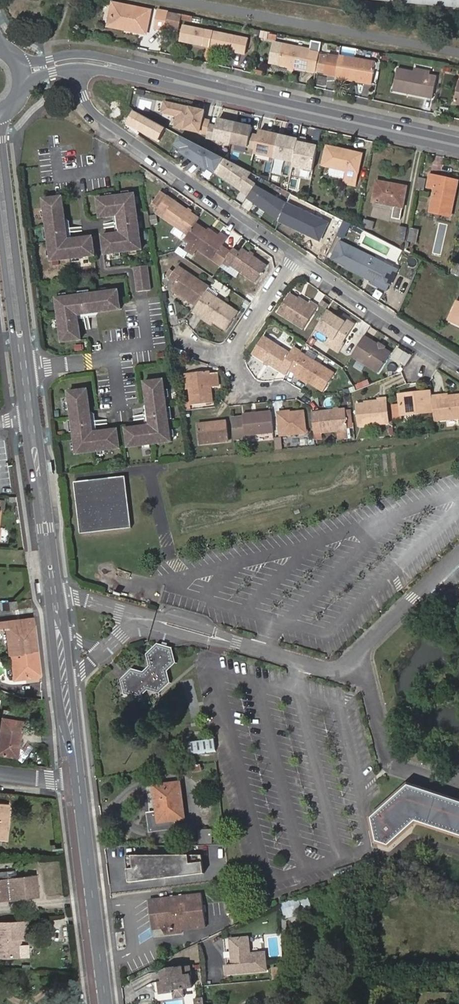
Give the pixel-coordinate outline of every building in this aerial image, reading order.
[(152,15),(112,7),(107,33),(147,41),(152,15)] [(169,10),(160,8),(156,27),(166,29),(167,22),(169,10)] [(179,25),(181,12),(169,10),(167,22),(179,25)] [(249,38),(182,25),(179,41),(247,53),(249,38)] [(276,63),(282,39),(273,37),(267,61),(276,63)] [(314,38),(312,45),(321,47),(322,40),(314,38)] [(316,71),(321,47),(312,45),(282,39),(276,63),(316,71)] [(372,58),(341,52),(329,50),(325,69),(338,71),(361,76),(360,79),(367,81),(372,58)] [(416,66),(415,71),(431,75),(432,70),(416,66)] [(431,75),(415,71),(398,68),(394,90),(434,97),(438,76),(431,75)] [(206,110),(165,101),(163,111),(179,115),(176,126),(208,133),(211,124),(211,120),(204,118),(206,110)] [(165,129),(132,110),(124,124),(157,143),(165,129)] [(217,125),(211,124),(208,133),(208,137),(232,143),(237,123),(219,118),(217,125)] [(253,126),(237,123),(232,143),(231,147),(256,153),(259,135),(252,133),(253,126)] [(260,130),(259,135),(256,153),(255,157),(274,161),(280,135),(260,130)] [(181,135),(174,146),(214,173),(215,171),(225,157),(181,135)] [(299,139),(280,135),(274,161),(294,165),(299,139)] [(300,137),(299,139),(294,165),(314,169),(319,143),(307,140),(307,138),(300,137)] [(360,155),(326,147),(323,166),(330,167),(344,171),(342,180),(342,183),(354,185),(360,155)] [(251,171),(225,157),(215,171),(248,194),(254,186),(255,184),(247,178),(251,171)] [(342,180),(344,171),(330,167),(328,177),(342,180)] [(446,178),(430,176),(428,187),(434,189),(430,211),(449,216),(456,184),(445,182),(446,178)] [(405,187),(377,181),(373,201),(394,206),(392,218),(399,220),(405,187)] [(286,203),(254,186),(248,194),(247,196),(280,220),(286,203)] [(156,208),(165,196),(158,191),(149,204),(156,208)] [(64,235),(62,217),(60,196),(41,198),(42,209),(43,216),(44,227),(45,238),(47,249),(48,256),(48,260),(70,258),(78,257),(93,256),(91,237),(69,239),(64,245),(60,241),(64,235)] [(99,218),(113,217),(117,213),(121,217),(117,220),(119,232),(123,235),(119,239),(115,235),(101,236),(103,255),(110,254),(118,253),(127,252),(135,252),(139,251),(133,196),(129,196),(121,197),(113,198),(106,198),(96,199),(99,218)] [(193,223),(197,219),(165,196),(156,208),(154,211),(185,234),(193,223)] [(113,217),(113,224),(114,228),(115,235),(119,239),(123,235),(119,232),(117,220),(121,217),(117,213),(113,217)] [(69,233),(68,229),(67,221),(62,217),(64,235),(60,241),(64,245),(69,239),(69,233)] [(327,220),(319,217),(313,235),(321,238),(327,220)] [(373,222),(365,220),(363,227),(371,230),(373,222)] [(218,247),(224,238),(217,233),(216,235),(214,238),(204,232),(193,223),(185,234),(182,239),(218,265),(219,264),(227,253),(218,247)] [(406,229),(399,227),(397,240),(404,241),(406,229)] [(214,238),(216,235),(206,229),(204,232),(214,238)] [(418,230),(410,229),(408,241),(415,243),(418,230)] [(396,269),(340,241),(332,257),(347,264),(346,267),(364,276),(365,275),(373,279),(374,275),(390,282),(396,269)] [(236,253),(230,249),(227,253),(219,264),(226,268),(227,266),(236,272),(251,282),(262,266),(249,256),(246,254),(239,250),(236,253)] [(203,291),(206,287),(176,266),(168,278),(174,282),(168,289),(172,291),(183,299),(193,306),(203,291)] [(227,266),(226,268),(225,269),(234,275),(236,272),(227,266)] [(133,269),(136,294),(148,292),(145,267),(133,269)] [(79,314),(97,312),(118,310),(116,291),(105,292),(98,293),(86,294),(75,295),(65,296),(57,297),(52,298),(55,319),(56,326),(57,342),(78,340),(75,319),(70,315),(74,311),(79,314)] [(183,299),(172,291),(170,295),(180,302),(183,299)] [(191,309),(210,321),(224,330),(235,313),(203,291),(193,306),(191,309)] [(305,306),(287,294),(275,312),(301,329),(315,307),(308,302),(305,306)] [(457,302),(449,319),(458,324),(458,303),(457,302)] [(191,309),(189,313),(208,325),(210,321),(191,309)] [(325,310),(313,328),(326,337),(322,343),(336,352),(341,345),(339,344),(351,327),(337,318),(325,310)] [(81,318),(86,318),(94,317),(97,312),(79,314),(74,311),(70,315),(75,319),(81,318)] [(337,318),(351,327),(352,324),(339,315),(337,318)] [(249,353),(283,375),(287,369),(298,352),(298,351),(291,346),(286,353),(260,336),(249,353)] [(361,336),(348,356),(374,373),(387,354),(379,349),(377,352),(366,345),(368,341),(361,336)] [(310,346),(313,340),(308,337),(305,343),(310,346)] [(375,346),(368,341),(366,345),(377,352),(379,349),(381,346),(377,344),(375,346)] [(331,373),(298,352),(287,369),(321,390),(331,373)] [(186,373),(187,388),(189,404),(210,402),(208,387),(216,386),(215,373),(207,374),(206,371),(186,373)] [(142,382),(144,403),(146,422),(150,427),(146,431),(142,427),(121,429),(124,447),(134,446),(141,445),(167,442),(166,438),(166,430),(164,419),(163,408),(162,398),(161,390),(160,380),(142,382)] [(89,429),(86,410),(83,390),(64,392),(65,402),(66,409),(67,420),(69,431),(70,443),(71,450),(72,454),(95,451),(101,450),(116,448),(114,430),(93,432),(90,436),(85,433),(89,429)] [(389,405),(390,418),(397,418),(397,415),(430,411),(428,395),(428,391),(415,392),(415,396),(395,398),(396,404),(389,405)] [(431,419),(458,417),(458,396),(444,397),(437,398),(436,395),(428,395),(430,411),(431,419)] [(381,396),(374,397),(374,400),(352,403),(355,424),(384,420),(381,396)] [(140,407),(141,415),(142,420),(142,427),(146,431),(150,427),(146,422),(144,403),(140,407)] [(342,409),(316,412),(318,432),(344,430),(342,409)] [(93,425),(92,420),(91,413),(86,410),(89,429),(85,433),(90,436),(93,432),(93,425)] [(241,433),(270,431),(268,410),(240,412),(241,433)] [(300,411),(274,413),(276,435),(302,433),(300,411)] [(214,425),(195,427),(196,443),(225,440),(223,422),(213,423),(214,425)] [(127,529),(123,477),(72,481),(76,534),(127,529)] [(129,578),(131,572),(120,568),(118,574),(129,578)] [(8,602),(9,610),(18,609),(17,601),(8,602)] [(0,621),(0,628),(9,627),(13,655),(38,653),(33,619),(0,621)] [(132,672),(123,680),(127,693),(137,696),(145,688),(157,690),(166,681),(164,670),(172,662),(169,651),(157,648),(149,655),(152,667),(144,675),(132,672)] [(16,679),(41,677),(38,653),(13,655),(16,679)] [(18,749),(23,713),(3,710),(0,732),(0,754),(11,756),(12,748),(18,749)] [(213,740),(187,743),(189,758),(214,755),(213,740)] [(170,822),(183,820),(179,784),(154,786),(157,814),(148,815),(149,831),(171,828),(170,822)] [(408,788),(386,810),(373,822),(378,845),(391,848),(416,824),(458,836),(458,803),(408,788)] [(6,831),(9,804),(0,803),(0,837),(3,838),(4,831),(6,831)] [(211,844),(211,830),(199,830),(199,844),(211,844)] [(203,857),(126,856),(129,883),(205,875),(203,857)] [(0,880),(0,901),(39,896),(36,876),(17,879),(16,871),(3,873),(4,880),(0,880)] [(397,889),(388,892),(390,900),(399,896),(397,889)] [(205,929),(201,895),(154,901),(157,930),(161,930),(162,932),(164,934),(166,935),(169,935),(171,934),(172,932),(173,931),(173,928),(181,928),(181,931),(205,929)] [(282,901),(285,916),(313,910),(310,895),(282,901)] [(17,956),(17,938),(24,938),(23,930),(27,930),(27,922),(0,922),(0,957),(17,956)] [(225,966),(226,975),(265,972),(264,960),(260,960),(259,955),(249,955),(247,939),(230,941),(232,966),(225,966)] [(282,966),(273,966),(273,978),(283,978),(282,966)] [(170,970),(161,973),(163,983),(164,995),(174,994),(174,991),(184,990),(192,989),(190,976),(192,976),(190,967),(170,970)] [(202,985),(200,968),(194,968),(196,986),(202,985)] [(184,990),(174,991),(174,994),(175,999),(184,998),(184,990)]
